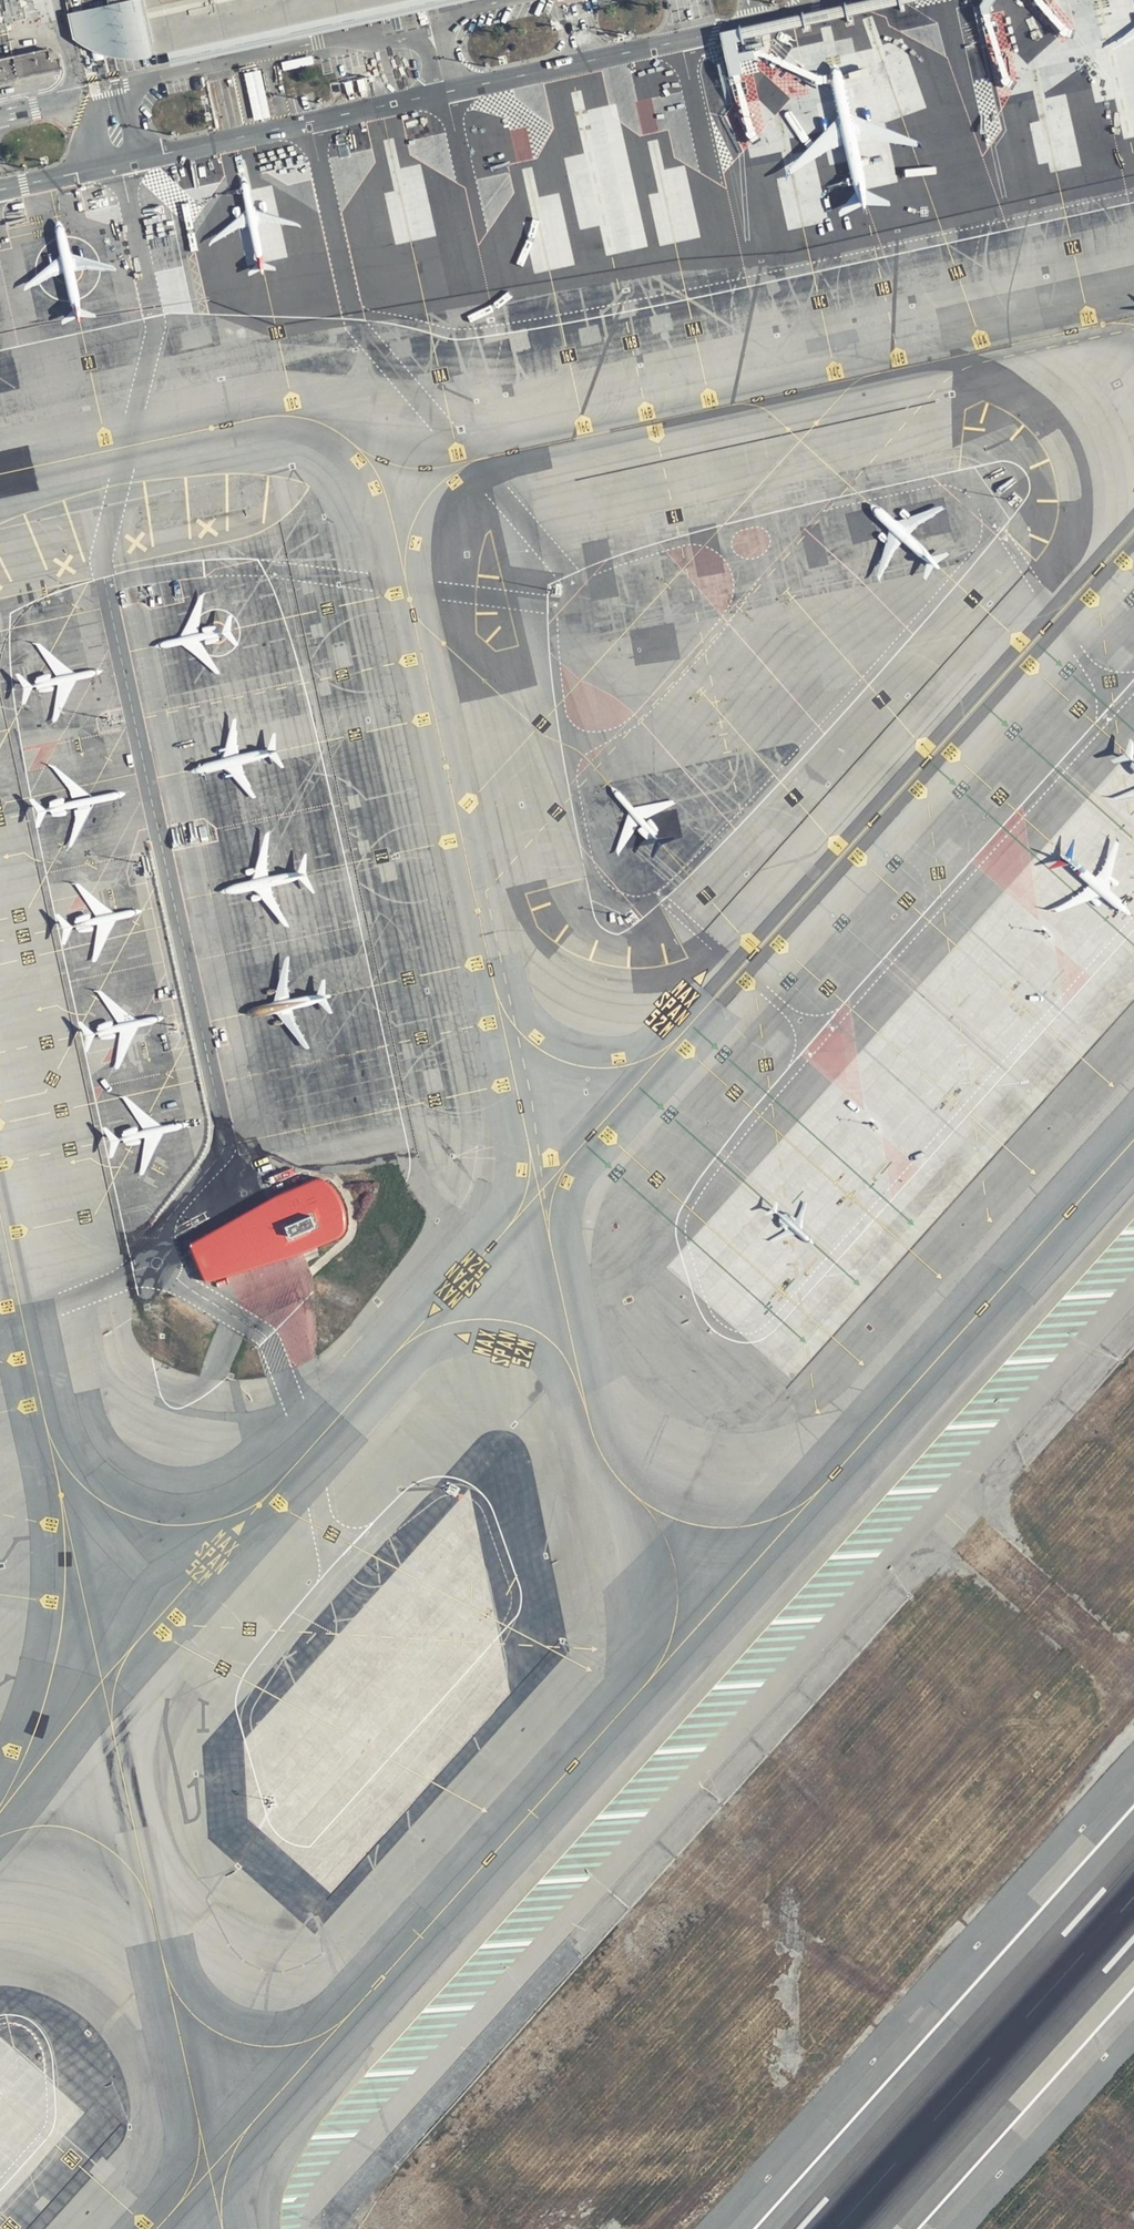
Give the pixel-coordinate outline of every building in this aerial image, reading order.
[(110,3),(69,12),(74,37),(83,43),(92,48),(102,52),(115,56),(129,58),(140,58),(154,56),(143,0),(125,0),(110,3)] [(154,56),(168,54),(170,67),(473,0),(143,0),(154,56)] [(736,25),(737,29),(720,33),(730,78),(743,75),(740,62),(755,59),(754,50),(738,54),(736,42),(930,0),(855,0),(736,25)] [(977,4),(980,14),(990,12),(990,7),(994,0),(980,0),(977,4)] [(61,68),(58,57),(50,59),(48,47),(0,57),(0,80),(61,68)] [(281,1196),(191,1242),(207,1281),(303,1252),(339,1238),(346,1231),(349,1221),(347,1207),(343,1198),(339,1190),(331,1182),(324,1178),(316,1178),(301,1185),(299,1186),(281,1196)]
